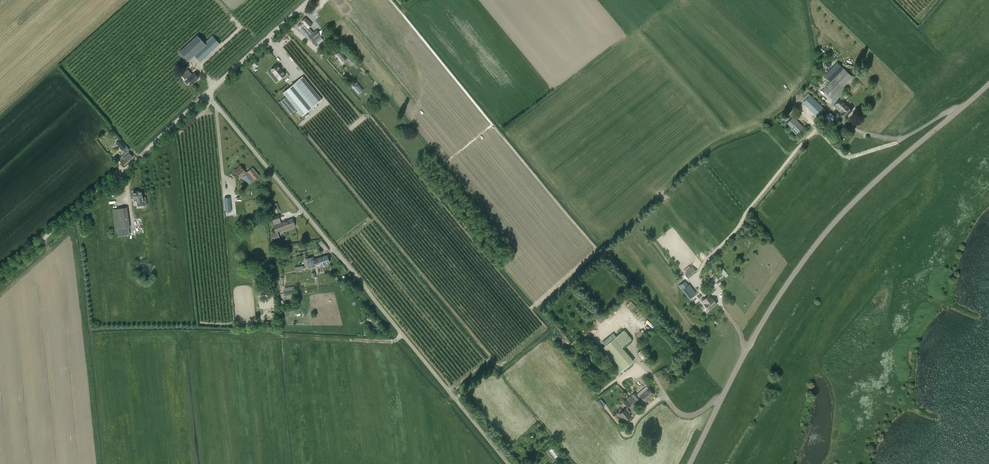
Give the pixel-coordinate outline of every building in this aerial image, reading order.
[(314,41),(320,36),(323,33),(321,31),(318,33),(316,31),(312,33),(308,28),(312,25),(306,18),(302,22),(304,24),(301,27),(300,28),(308,36),(312,41),(314,41)] [(288,34),(278,41),(281,46),(292,39),(288,34)] [(323,34),(312,43),(316,46),(326,38),(323,34)] [(198,35),(181,51),(180,52),(188,61),(195,55),(201,62),(219,44),(212,36),(205,43),(198,35)] [(355,60),(352,57),(345,48),(341,51),(337,54),(343,61),(347,58),(351,63),(355,60)] [(271,70),(279,80),(285,75),(277,65),(271,70)] [(194,73),(192,75),(187,69),(183,73),(188,78),(186,81),(185,81),(187,83),(188,83),(191,81),(193,83),(199,78),(194,73)] [(832,99),(853,77),(844,69),(823,90),(832,99)] [(303,77),(284,93),(304,117),(308,114),(307,113),(322,100),(303,77)] [(356,82),(353,85),(360,93),(363,90),(356,82)] [(804,102),(818,116),(825,109),(811,95),(804,102)] [(291,114),(296,110),(286,97),(281,101),(291,114)] [(845,118),(853,110),(841,99),(834,106),(842,114),(841,115),(845,118)] [(830,113),(824,114),(822,119),(825,123),(831,122),(833,117),(830,113)] [(794,116),(786,124),(797,134),(805,127),(794,116)] [(129,151),(129,150),(120,139),(117,143),(126,153),(129,151)] [(124,165),(130,159),(133,156),(129,151),(122,157),(123,158),(120,160),(124,165)] [(251,183),(259,176),(253,168),(246,173),(241,166),(234,171),(239,177),(243,173),(251,183)] [(137,199),(138,203),(144,202),(142,191),(133,192),(134,199),(137,199)] [(116,229),(130,227),(127,207),(114,209),(116,229)] [(274,225),(276,231),(272,233),(274,240),(280,238),(277,231),(285,228),(286,229),(295,226),(293,218),(286,221),(284,222),(281,223),(275,225),(274,225)] [(315,265),(321,263),(321,265),(329,263),(327,256),(312,260),(311,258),(306,259),(309,268),(316,266),(315,265)] [(687,278),(696,270),(694,267),(685,275),(687,278)] [(695,295),(687,286),(685,283),(681,287),(690,299),(695,295)] [(709,310),(716,304),(712,298),(712,299),(709,295),(704,299),(703,298),(701,299),(702,301),(705,304),(705,305),(709,310)] [(642,338),(647,332),(643,328),(638,334),(642,338)] [(614,338),(603,348),(623,370),(634,361),(622,347),(624,345),(627,343),(620,334),(617,336),(614,338)] [(643,360),(646,358),(641,350),(638,352),(643,360)] [(646,402),(654,395),(649,388),(640,395),(646,402)] [(601,399),(598,402),(602,407),(606,405),(601,399)] [(625,421),(631,416),(629,414),(631,412),(627,408),(626,409),(619,414),(625,421)] [(553,447),(549,450),(556,458),(560,454),(553,447)]
